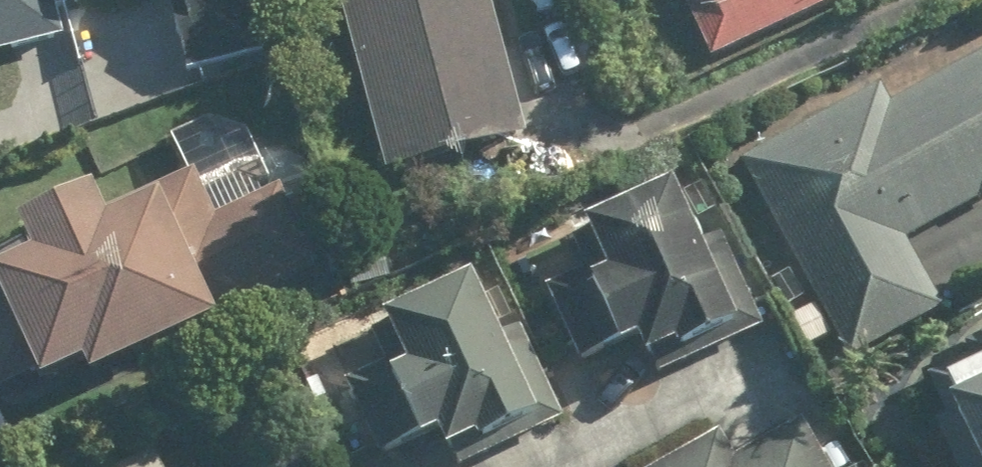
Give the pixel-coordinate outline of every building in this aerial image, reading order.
[(60,0),(0,0),(0,49),(68,33),(60,0)] [(254,0),(200,0),(201,4),(185,8),(201,70),(268,53),(254,0)] [(395,172),(542,133),(506,0),(349,0),(395,172)] [(728,62),(859,0),(699,0),(728,62)] [(749,163),(854,365),(958,311),(918,236),(981,203),(981,61),(901,103),(893,88),(749,163)] [(113,378),(236,323),(229,309),(329,263),(293,184),(221,216),(201,173),(122,208),(113,188),(42,221),(56,252),(0,278),(0,362),(14,392),(54,373),(60,385),(106,364),(113,378)] [(607,270),(554,294),(584,362),(646,334),(658,360),(754,317),(692,179),(587,226),(607,270)] [(406,362),(372,378),(406,448),(440,431),(451,453),(553,403),(489,271),(387,321),(406,362)] [(922,372),(969,466),(981,466),(981,343),(922,372)] [(813,414),(741,456),(727,431),(665,466),(843,466),(813,414)] [(164,450),(128,466),(172,466),(164,450)]
